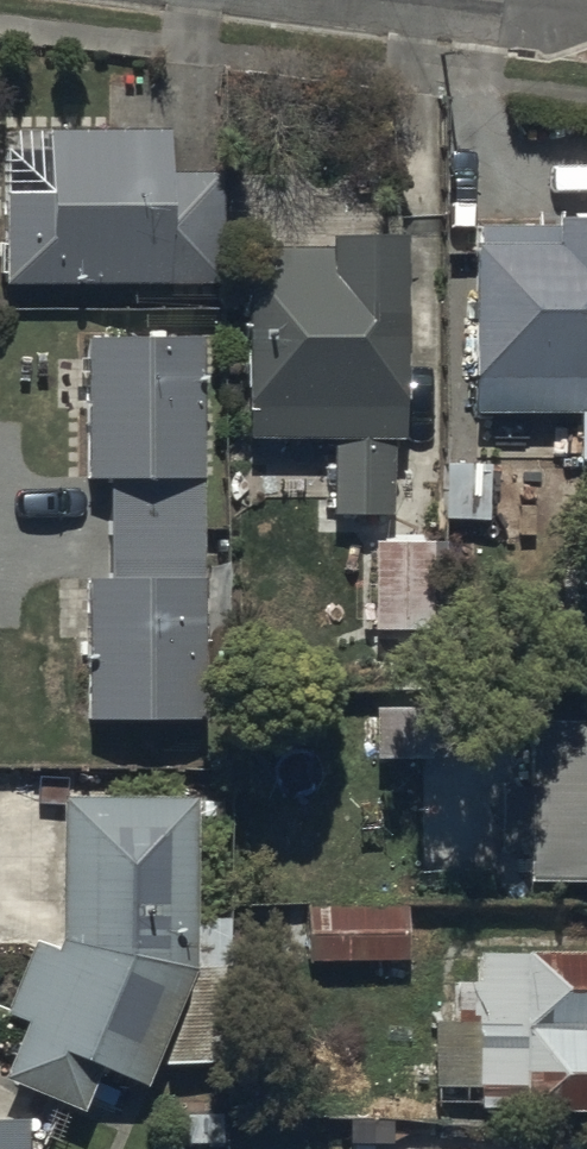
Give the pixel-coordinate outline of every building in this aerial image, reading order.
[(6,124),(7,281),(226,279),(225,168),(171,169),(170,122),(6,124)] [(472,401),(579,401),(580,455),(586,455),(586,207),(555,207),(555,222),(471,222),(472,401)] [(391,430),(396,429),(394,230),(332,230),(332,244),(254,244),(255,431),(329,430),(330,511),(392,510),(391,430)] [(87,713),(192,712),(191,574),(187,574),(186,475),(195,475),(194,328),(86,329),(87,476),(111,476),(111,575),(86,575),(87,713)] [(442,540),(370,541),(371,656),(444,655),(442,540)] [(528,875),(586,874),(586,722),(527,723),(527,787),(506,787),(507,850),(528,850),(528,875)] [(135,1084),(188,953),(188,799),(63,800),(63,951),(37,940),(9,1012),(28,1019),(7,1072),(84,1103),(98,1069),(135,1084)] [(300,911),(301,954),(409,953),(408,910),(300,911)] [(403,1107),(586,1105),(586,952),(480,953),(480,981),(461,981),(461,1017),(436,1018),(437,1074),(402,1075),(403,1107)] [(32,1117),(0,1117),(0,1148),(32,1148),(32,1117)]
